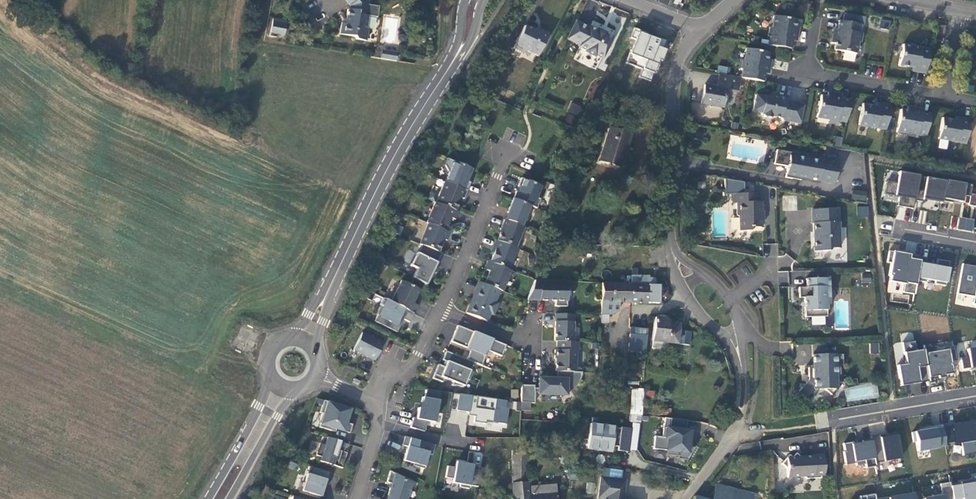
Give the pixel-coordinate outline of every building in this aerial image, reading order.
[(366,0),(345,0),(350,6),(349,9),(347,9),(345,24),(341,23),(339,34),(353,36),(356,39),(366,41),(367,30),(365,29),(367,15),(377,17),(378,6),(367,5),(368,2),(366,0)] [(842,21),(838,21),(837,29),(833,29),(831,38),(833,39),(832,43),(835,44),(834,50),(856,54),(858,42),(860,42),(862,34),(859,33),(861,25),(863,25),(865,17),(844,13),(842,21)] [(769,45),(791,49),(793,40),(796,41),(798,31),(797,31),(798,26),(795,26),(796,20),(773,15),(771,28),(769,27),(768,36),(770,36),(769,45)] [(387,27),(397,28),(397,18),(388,17),(387,27)] [(880,27),(888,28),(890,21),(882,19),(880,27)] [(286,24),(272,22),(270,32),(283,35),(286,24)] [(602,58),(611,38),(604,34),(604,33),(597,29),(596,31),(589,27),(588,28),(576,22),(568,38),(580,45),(580,46),(586,50),(585,51),(594,56),(595,54),(602,58)] [(937,24),(934,40),(942,42),(945,25),(937,24)] [(537,57),(547,34),(538,30),(534,32),(523,26),(513,48),(522,52),(523,50),(537,57)] [(646,35),(647,33),(633,28),(629,37),(634,39),(625,63),(641,69),(639,76),(650,81),(654,71),(656,72),(665,50),(662,49),(665,40),(654,36),(653,38),(646,35)] [(912,71),(925,73),(929,49),(902,44),(899,65),(912,68),(912,71)] [(751,80),(763,82),(765,73),(768,74),(770,64),(769,64),(769,59),(767,59),(768,52),(745,48),(743,60),(741,60),(740,69),(742,69),(740,78),(751,80)] [(380,59),(395,61),(397,52),(381,50),(380,59)] [(716,72),(725,74),(727,67),(717,66),(716,72)] [(737,91),(739,78),(719,74),(716,87),(704,85),(701,103),(722,108),(726,89),(737,91)] [(845,123),(849,100),(841,99),(842,95),(832,93),(831,95),(827,94),(827,97),(820,96),(816,118),(828,120),(828,122),(836,124),(837,121),(845,123)] [(799,124),(803,104),(786,101),(786,99),(775,97),(775,99),(755,95),(752,111),(761,113),(760,114),(762,114),(763,117),(770,118),(772,116),(780,118),(782,120),(799,124)] [(572,102),(568,110),(577,116),(582,108),(572,102)] [(885,130),(890,106),(876,103),(876,106),(862,104),(858,125),(885,130)] [(925,137),(929,114),(921,113),(921,109),(911,107),(911,109),(907,108),(906,111),(900,110),(896,132),(908,134),(908,136),(916,138),(917,135),(925,137)] [(965,144),(969,120),(956,118),(955,121),(942,118),(938,139),(965,144)] [(620,167),(630,135),(609,128),(599,160),(620,167)] [(834,183),(838,164),(798,157),(790,155),(790,152),(776,150),(774,164),(787,166),(785,177),(792,179),(792,176),(801,177),(834,183)] [(466,181),(471,168),(447,159),(444,165),(448,173),(445,182),(466,191),(470,183),(466,181)] [(912,209),(918,175),(898,172),(896,183),(886,181),(884,194),(898,197),(897,206),(912,209)] [(941,203),(945,181),(918,176),(914,200),(922,202),(922,200),(941,203)] [(537,197),(541,186),(521,178),(518,187),(520,187),(518,192),(516,191),(513,199),(530,206),(536,208),(540,199),(537,197)] [(755,207),(754,193),(743,193),(743,182),(724,179),(724,192),(732,192),(732,194),(732,203),(736,203),(736,215),(739,217),(739,231),(749,231),(752,228),(760,227),(760,219),(763,216),(763,213),(761,213),(761,207),(755,207)] [(970,194),(971,185),(945,180),(945,181),(941,201),(952,203),(952,200),(961,202),(963,195),(969,197),(970,194)] [(463,199),(466,191),(445,182),(444,182),(436,202),(455,210),(460,198),(463,199)] [(866,193),(853,191),(852,200),(864,202),(866,193)] [(970,194),(969,197),(968,205),(975,207),(975,195),(970,194)] [(523,227),(528,215),(526,214),(530,206),(513,199),(507,213),(509,214),(506,220),(523,227)] [(446,231),(451,218),(455,220),(458,212),(455,210),(436,202),(434,202),(426,223),(427,223),(446,231)] [(857,216),(868,216),(868,206),(857,206),(857,216)] [(838,248),(838,209),(811,210),(812,224),(813,224),(814,251),(828,251),(830,248),(838,248)] [(958,229),(973,231),(974,219),(959,217),(958,229)] [(515,248),(523,227),(506,220),(504,219),(500,227),(502,228),(496,241),(515,248)] [(446,240),(449,232),(446,231),(427,223),(418,244),(421,245),(438,252),(443,239),(446,240)] [(508,270),(517,249),(515,248),(496,241),(495,240),(492,248),(495,249),(489,262),(508,270)] [(426,284),(441,253),(438,252),(421,245),(417,253),(416,252),(410,265),(416,268),(412,278),(426,284)] [(920,261),(921,257),(910,255),(909,257),(904,256),(904,253),(888,250),(886,262),(890,263),(888,276),(889,276),(888,281),(904,284),(902,292),(914,294),(916,281),(920,261)] [(945,286),(949,261),(936,259),(936,264),(935,266),(928,265),(928,263),(920,261),(916,281),(924,282),(925,279),(935,281),(934,284),(945,286)] [(502,291),(511,271),(508,270),(489,262),(487,261),(484,269),(489,271),(484,284),(499,290),(502,291)] [(962,264),(957,294),(973,297),(972,304),(975,305),(975,266),(962,264)] [(658,303),(658,284),(655,284),(654,278),(648,278),(649,276),(631,275),(631,284),(630,302),(658,303)] [(829,304),(828,278),(806,279),(806,287),(799,288),(799,298),(804,298),(805,317),(827,316),(827,304),(829,304)] [(413,303),(419,290),(401,280),(390,302),(413,313),(417,305),(413,303)] [(566,307),(567,282),(537,280),(534,280),(526,301),(555,301),(555,306),(566,307)] [(493,315),(497,303),(495,302),(499,290),(484,284),(479,282),(475,290),(476,291),(473,299),(472,298),(466,313),(487,322),(490,314),(493,315)] [(630,302),(631,284),(625,284),(601,283),(601,302),(600,314),(608,314),(612,314),(619,310),(618,302),(630,302)] [(409,322),(413,313),(390,302),(385,299),(374,321),(396,333),(403,319),(409,322)] [(573,342),(573,314),(555,314),(554,341),(556,341),(573,342)] [(608,323),(608,314),(600,314),(600,315),(600,317),(600,323),(608,323)] [(678,330),(679,323),(668,322),(665,318),(660,318),(655,318),(652,341),(653,341),(652,349),(667,351),(668,343),(688,345),(690,332),(678,330)] [(505,345),(457,326),(450,342),(470,350),(466,360),(473,362),(481,365),(487,351),(501,356),(505,345)] [(647,331),(648,329),(629,327),(628,351),(645,353),(646,346),(647,331)] [(900,333),(901,341),(913,340),(913,332),(900,333)] [(375,359),(382,343),(361,333),(353,349),(375,359)] [(576,372),(576,351),(578,351),(578,342),(573,342),(556,341),(556,350),(554,350),(554,359),(555,359),(555,371),(556,371),(576,372)] [(900,386),(928,381),(923,349),(915,351),(914,341),(902,343),(905,364),(897,365),(900,386)] [(870,343),(870,353),(879,353),(879,343),(870,343)] [(931,344),(922,346),(923,349),(928,381),(938,380),(938,379),(944,378),(943,375),(952,374),(950,361),(956,360),(954,348),(933,352),(931,344)] [(966,349),(968,357),(960,358),(962,369),(970,368),(975,367),(975,348),(966,349)] [(469,370),(473,362),(466,360),(446,351),(442,360),(446,362),(444,367),(438,365),(432,378),(442,382),(444,379),(453,382),(451,385),(463,386),(466,379),(469,380),(472,371),(469,370)] [(836,379),(835,365),(842,365),(842,354),(812,355),(813,365),(808,366),(808,381),(798,391),(808,401),(818,389),(825,389),(830,395),(841,384),(836,379)] [(576,385),(581,375),(581,372),(576,372),(556,371),(556,379),(538,378),(538,388),(534,388),(533,385),(521,385),(520,403),(534,403),(533,392),(538,392),(538,394),(559,394),(560,397),(565,395),(576,385)] [(434,422),(439,391),(425,389),(424,398),(422,397),(421,403),(419,403),(418,408),(417,408),(415,419),(412,419),(410,428),(424,431),(427,421),(434,422)] [(504,408),(505,400),(459,394),(457,411),(467,412),(467,415),(474,416),(473,422),(485,424),(486,421),(505,424),(507,408),(504,408)] [(346,422),(351,409),(323,400),(320,413),(323,414),(319,427),(335,432),(335,429),(349,433),(352,424),(346,422)] [(687,420),(664,418),(661,437),(654,436),(653,449),(666,450),(666,455),(677,456),(677,459),(687,460),(694,448),(688,444),(686,443),(686,439),(688,440),(689,431),(685,430),(687,420)] [(942,427),(944,444),(953,443),(954,445),(961,443),(962,453),(975,451),(975,445),(972,422),(942,427)] [(614,426),(590,424),(587,449),(611,452),(612,446),(618,447),(618,451),(628,452),(631,429),(620,427),(620,428),(614,428),(614,426)] [(942,427),(941,425),(923,428),(924,430),(911,432),(913,442),(915,442),(917,452),(938,448),(937,447),(945,446),(944,444),(942,427)] [(900,459),(896,432),(886,434),(887,436),(879,438),(879,435),(870,437),(871,439),(875,463),(900,459)] [(431,455),(434,445),(404,436),(401,445),(407,446),(403,460),(413,463),(412,466),(423,469),(428,454),(431,455)] [(347,453),(349,444),(327,437),(325,444),(320,443),(316,455),(321,457),(319,461),(342,468),(345,459),(339,457),(341,451),(347,453)] [(875,463),(871,439),(862,440),(862,442),(857,443),(856,441),(843,443),(844,451),(843,451),(845,465),(855,463),(856,466),(865,464),(865,468),(875,466),(875,463)] [(528,496),(527,483),(527,450),(511,450),(512,476),(516,476),(516,482),(512,483),(513,497),(510,497),(511,498),(528,498),(528,496)] [(824,471),(823,454),(812,455),(812,456),(799,457),(796,453),(792,457),(789,454),(781,464),(786,469),(787,478),(803,477),(806,479),(820,478),(820,476),(820,471),(824,471)] [(477,487),(481,467),(472,466),(473,464),(456,461),(454,467),(447,466),(445,477),(452,479),(452,483),(459,484),(459,487),(468,489),(469,485),(477,487)] [(320,497),(328,472),(310,466),(302,491),(320,497)] [(411,484),(390,471),(386,483),(391,484),(386,498),(406,498),(411,484)] [(625,480),(601,477),(597,498),(602,498),(623,498),(625,480)] [(952,498),(975,498),(975,482),(972,483),(972,480),(960,482),(961,485),(950,486),(952,498)] [(949,482),(939,484),(941,493),(931,495),(932,497),(922,498),(952,498),(950,486),(949,482)] [(556,484),(530,486),(531,495),(528,496),(528,498),(557,498),(556,484)] [(751,495),(715,485),(712,498),(750,498),(751,495)]
